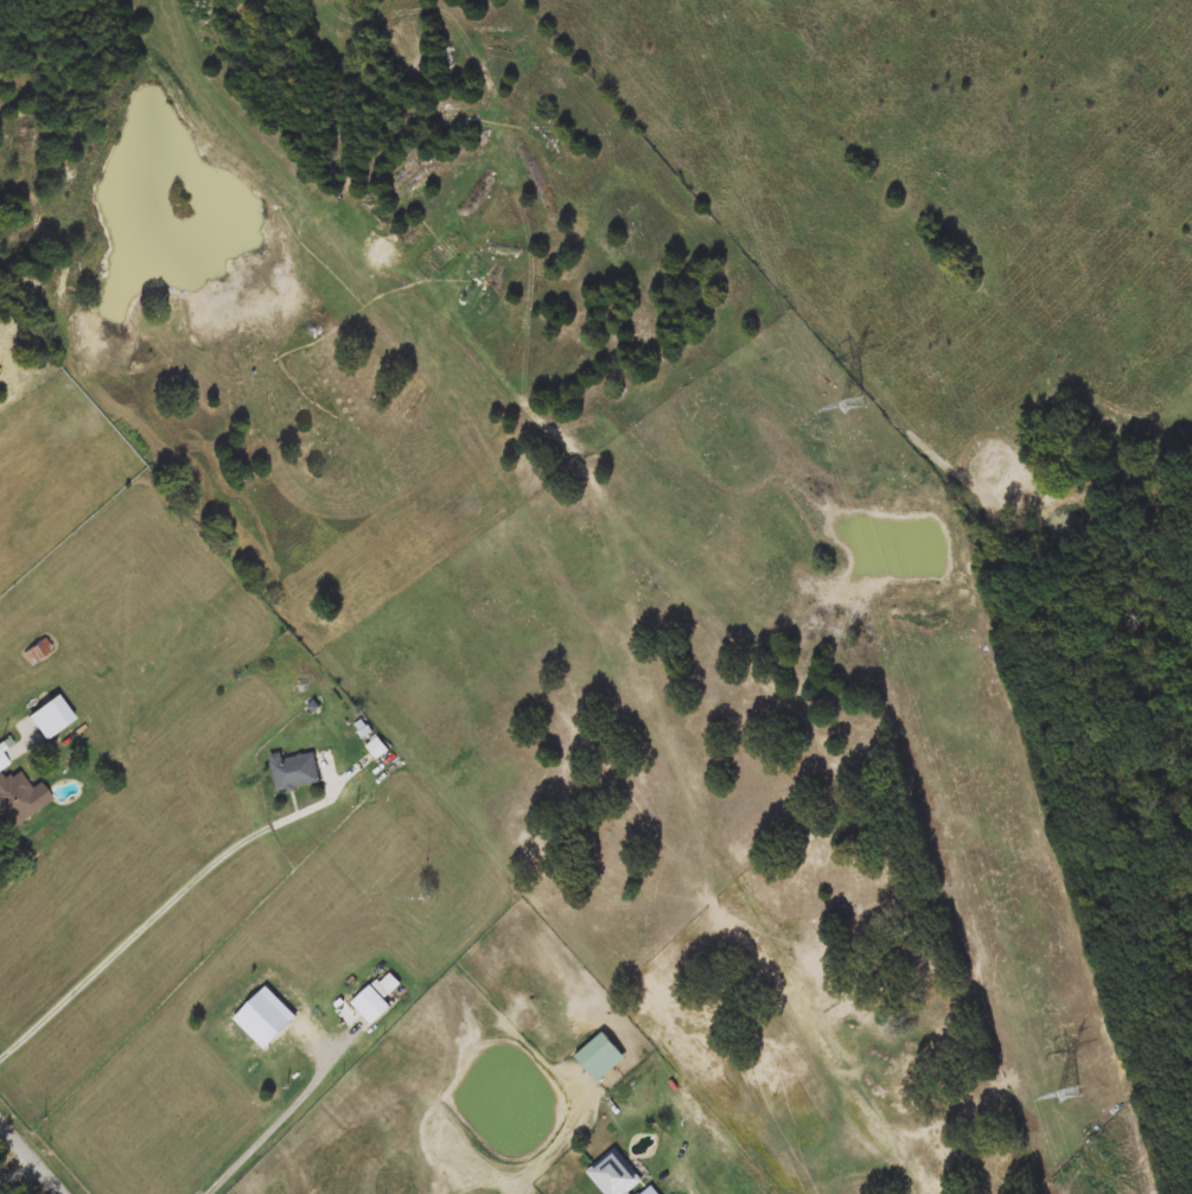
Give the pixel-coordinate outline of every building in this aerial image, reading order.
[(53,649),(34,665),(25,655),(45,638),(53,649)] [(279,791),(273,755),(282,753),(283,759),(317,753),(323,784),(279,791)] [(8,766),(0,771),(0,754),(8,766)] [(7,830),(0,819),(0,774),(5,780),(21,771),(44,806),(7,830)] [(351,1004),(370,985),(393,1007),(374,1027),(351,1004)] [(256,1055),(227,1023),(251,1001),(287,1040),(267,1058),(261,1051),(256,1055)] [(575,1056),(605,1033),(626,1060),(597,1084),(575,1056)] [(644,1182),(629,1193),(605,1193),(587,1171),(617,1148),(644,1182)] [(651,1185),(659,1193),(640,1193),(651,1185)]
